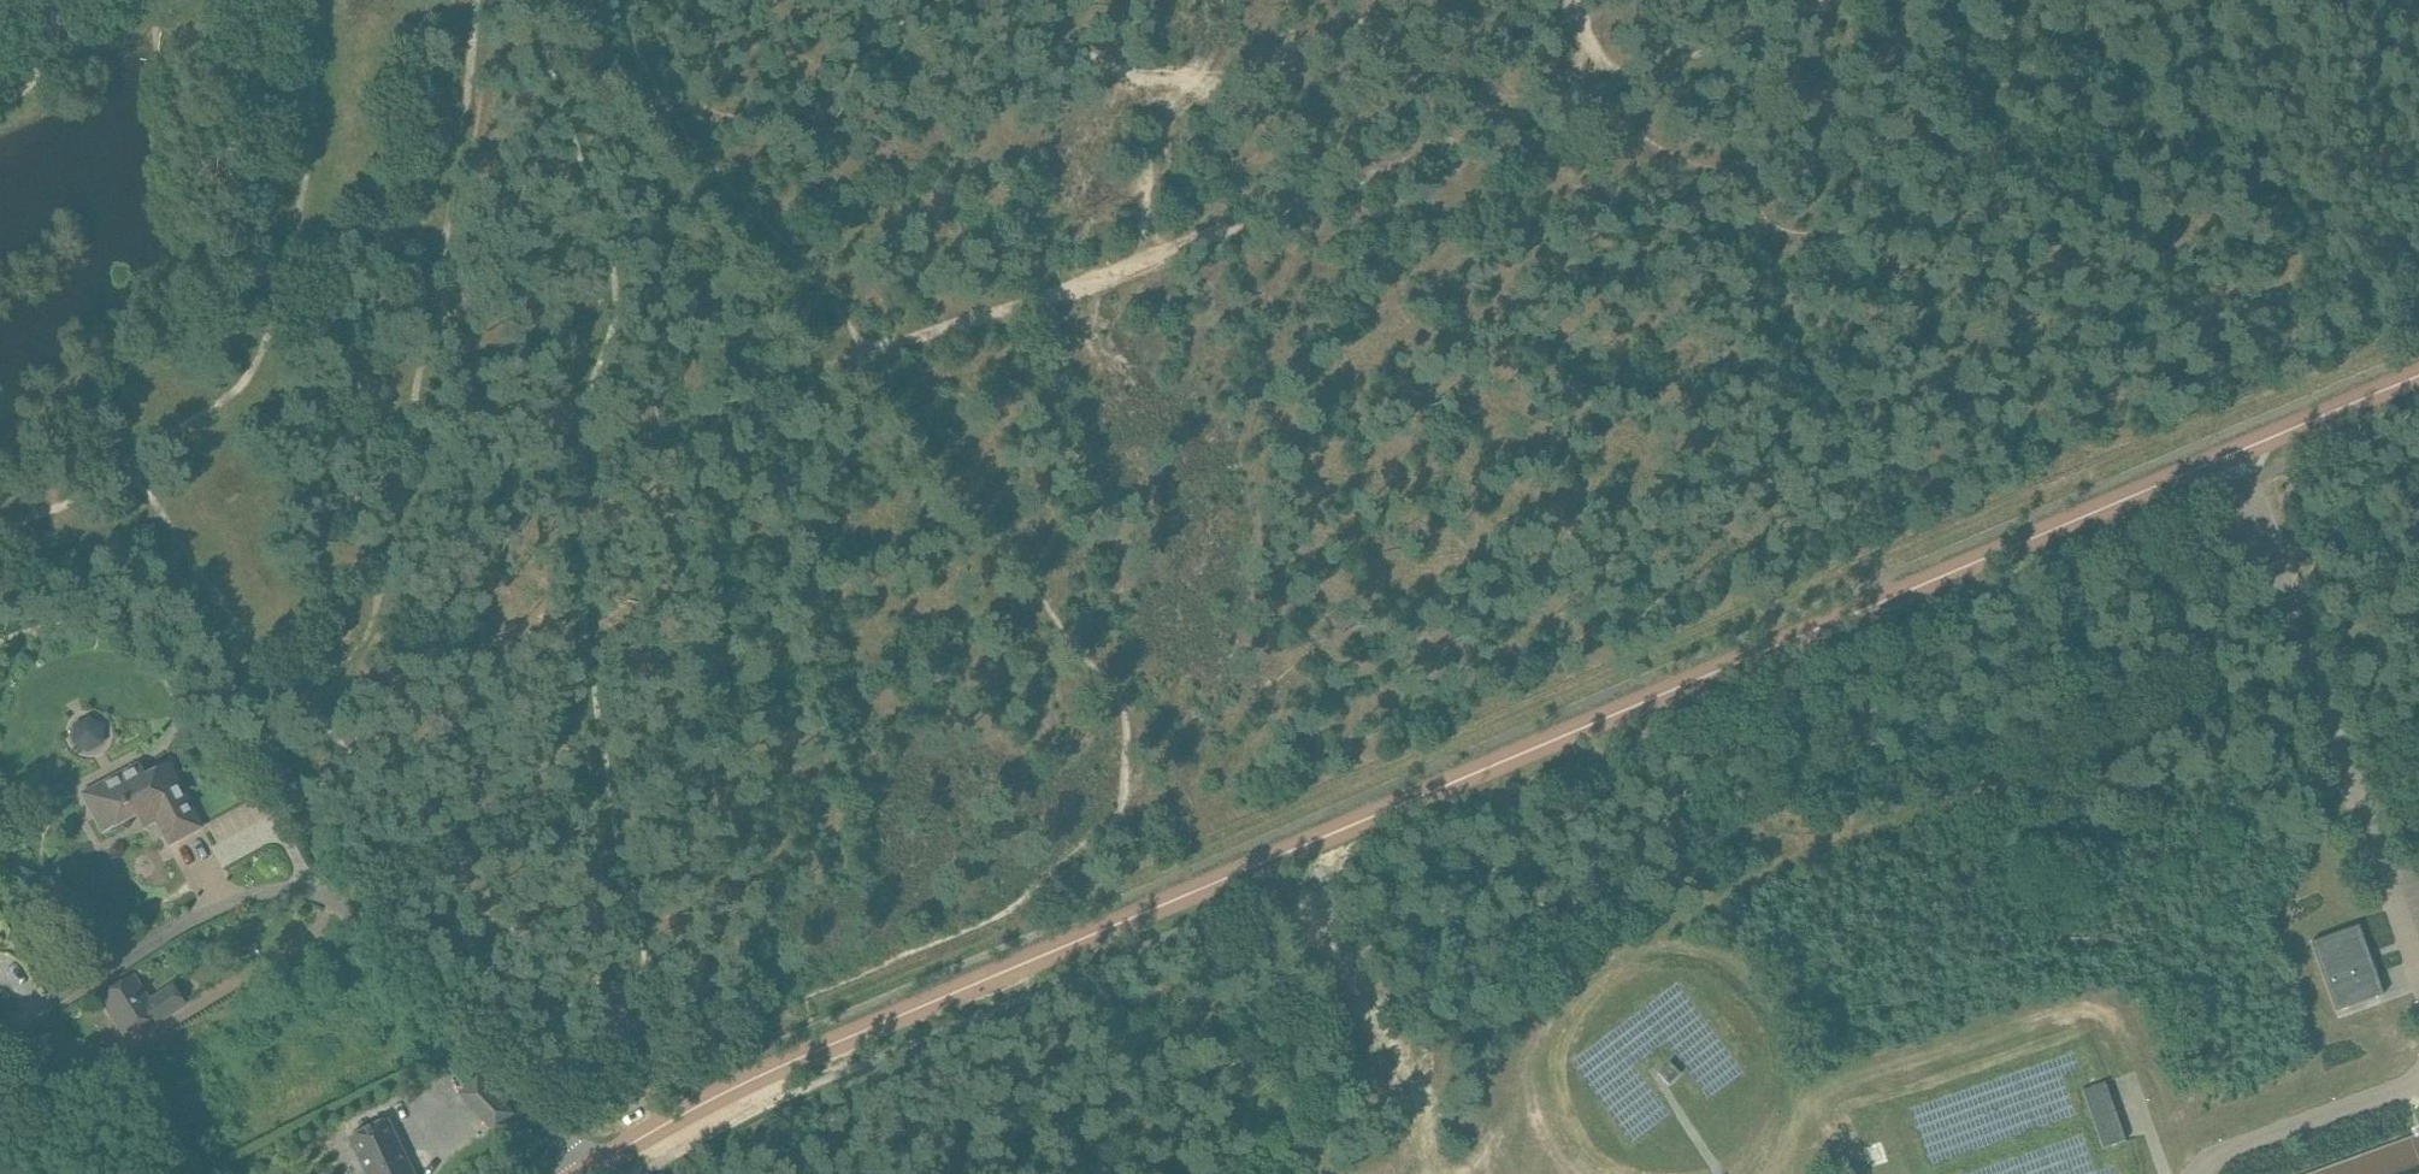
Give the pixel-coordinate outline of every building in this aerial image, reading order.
[(82,755),(111,743),(98,714),(70,726),(82,755)] [(210,719),(206,738),(221,741),(225,722),(210,719)] [(139,765),(84,794),(104,832),(136,815),(144,830),(158,823),(170,844),(201,828),(168,765),(145,778),(139,765)] [(2359,926),(2311,944),(2336,1012),(2383,995),(2359,926)] [(133,976),(101,997),(125,1036),(182,999),(173,986),(149,1001),(133,976)] [(35,1039),(23,1045),(30,1059),(42,1053),(35,1039)] [(1834,1055),(1816,1063),(1821,1074),(1838,1066),(1834,1055)] [(1670,1063),(1658,1074),(1669,1085),(1681,1074),(1670,1063)] [(478,1076),(459,1095),(471,1108),(483,1120),(495,1132),(514,1114),(502,1101),(490,1089),(478,1076)] [(2106,1083),(2083,1090),(2104,1149),(2126,1141),(2106,1083)] [(349,1138),(366,1173),(375,1173),(387,1168),(390,1173),(397,1173),(410,1167),(387,1120),(349,1138)] [(2308,1173),(2418,1173),(2418,1134),(2308,1173)]
